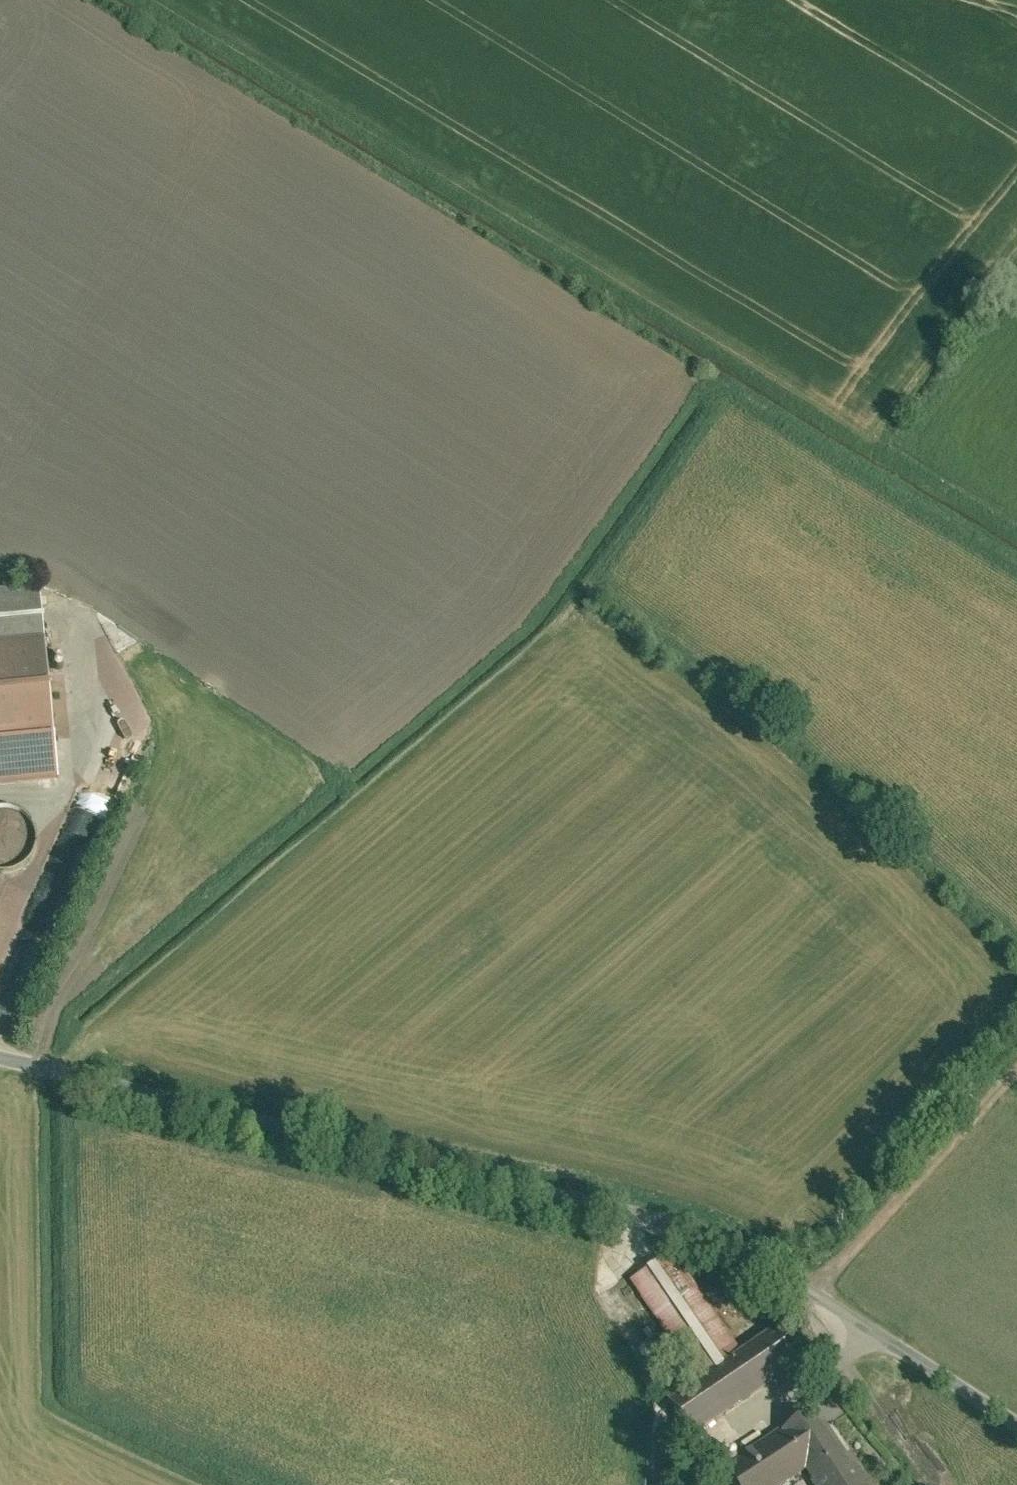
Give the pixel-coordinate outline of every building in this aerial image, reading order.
[(45,642),(41,586),(0,590),(0,645),(45,642)] [(53,745),(45,642),(0,645),(0,749),(53,745)] [(79,889),(117,785),(94,777),(56,880),(79,889)] [(24,817),(12,811),(1,810),(0,810),(0,872),(7,873),(20,869),(28,861),(35,850),(36,838),(32,827),(24,817)] [(695,1379),(735,1352),(671,1256),(630,1283),(695,1379)] [(695,1379),(664,1400),(690,1440),(794,1370),(791,1366),(768,1331),(735,1352),(695,1379)] [(705,1481),(707,1484),(787,1484),(803,1474),(810,1484),(860,1484),(809,1410),(705,1481)]
